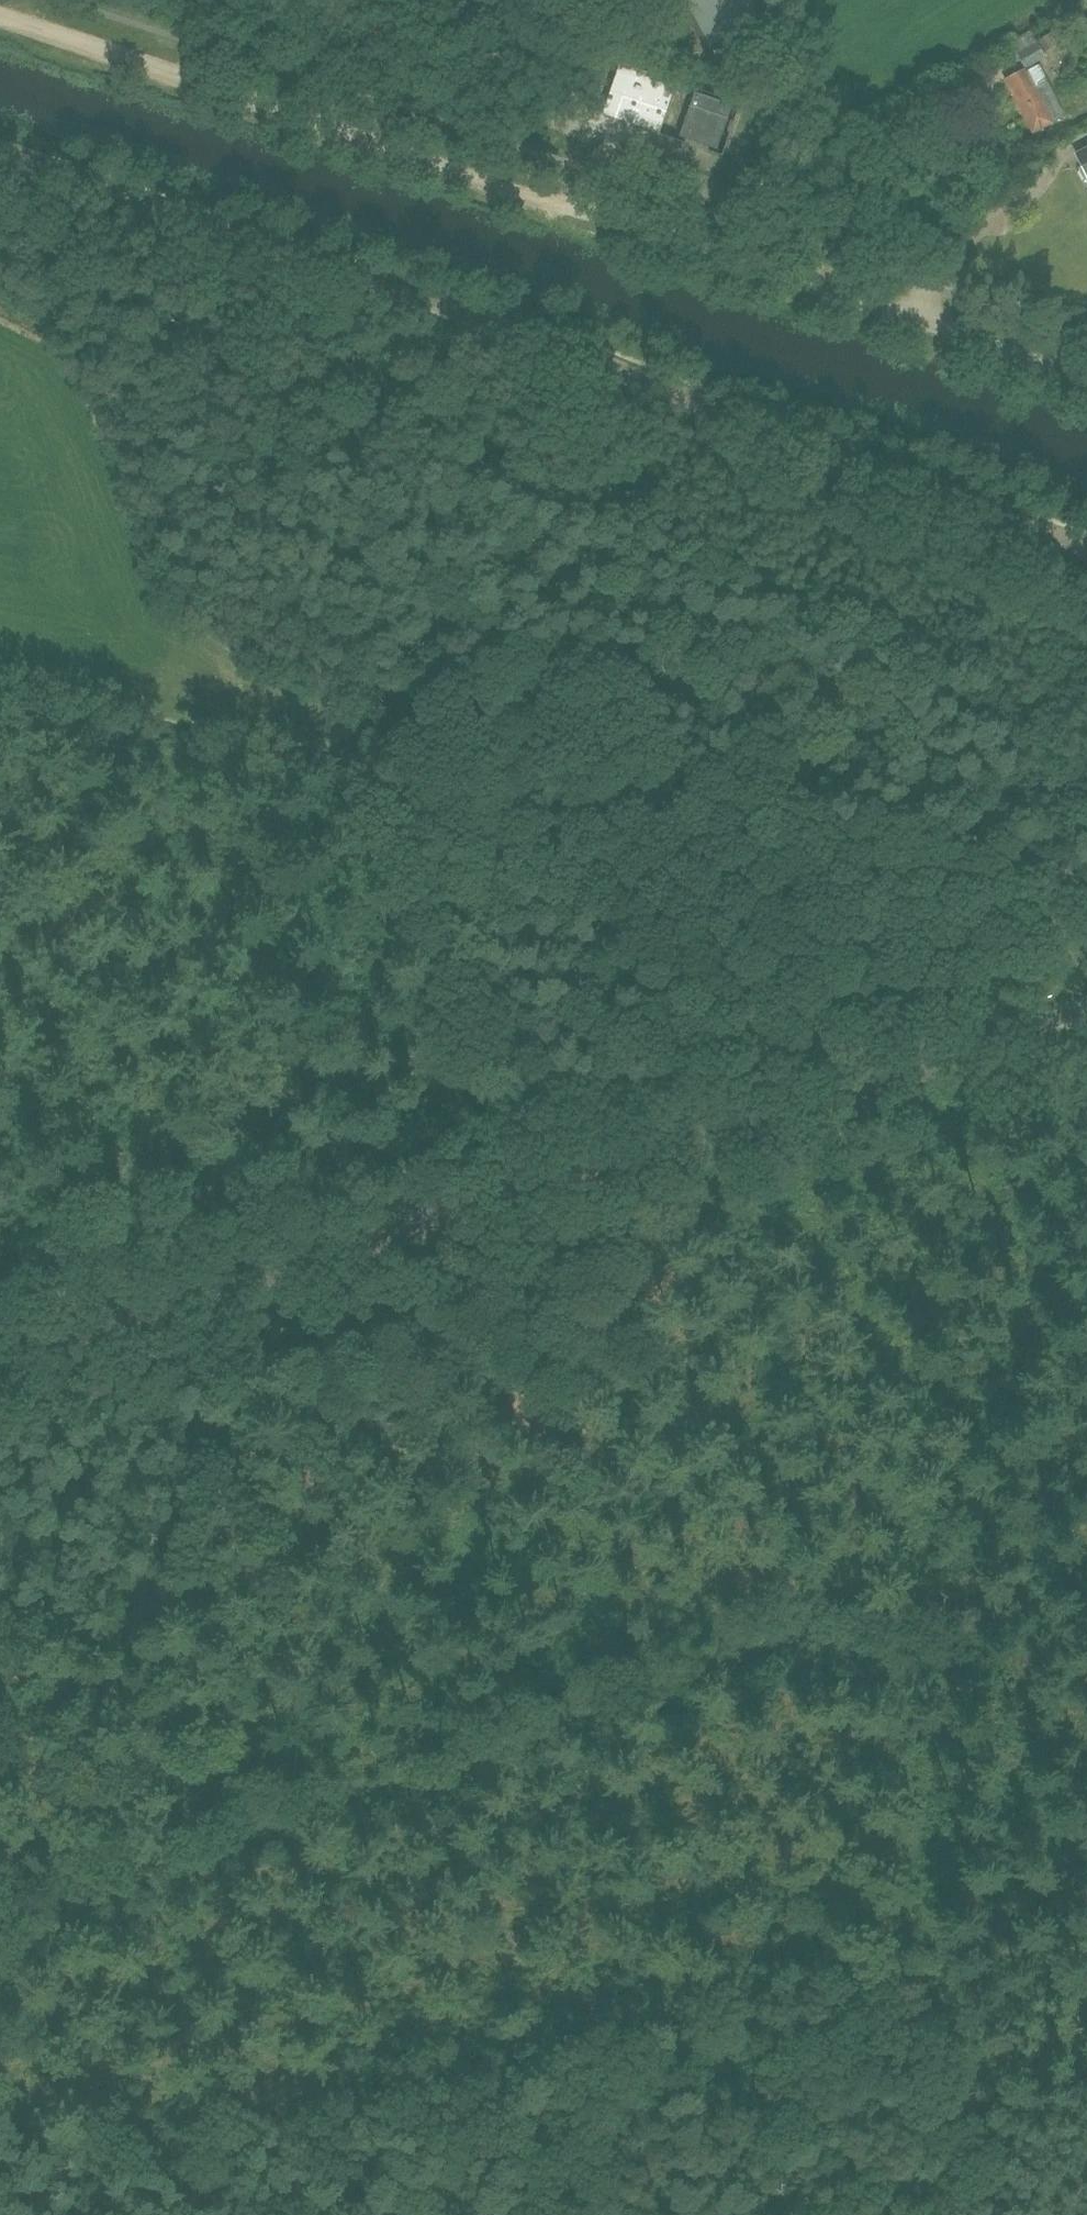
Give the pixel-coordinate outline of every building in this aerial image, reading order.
[(706,47),(767,13),(760,0),(680,0),(706,47)] [(603,115),(660,134),(678,82),(621,62),(603,115)] [(1065,116),(1039,65),(1026,72),(1025,69),(1007,79),(1034,132),(1065,116)] [(718,149),(733,106),(696,93),(681,137),(718,149)] [(1077,155),(1082,166),(1080,170),(1085,179),(1086,180),(1086,150),(1077,155)]
